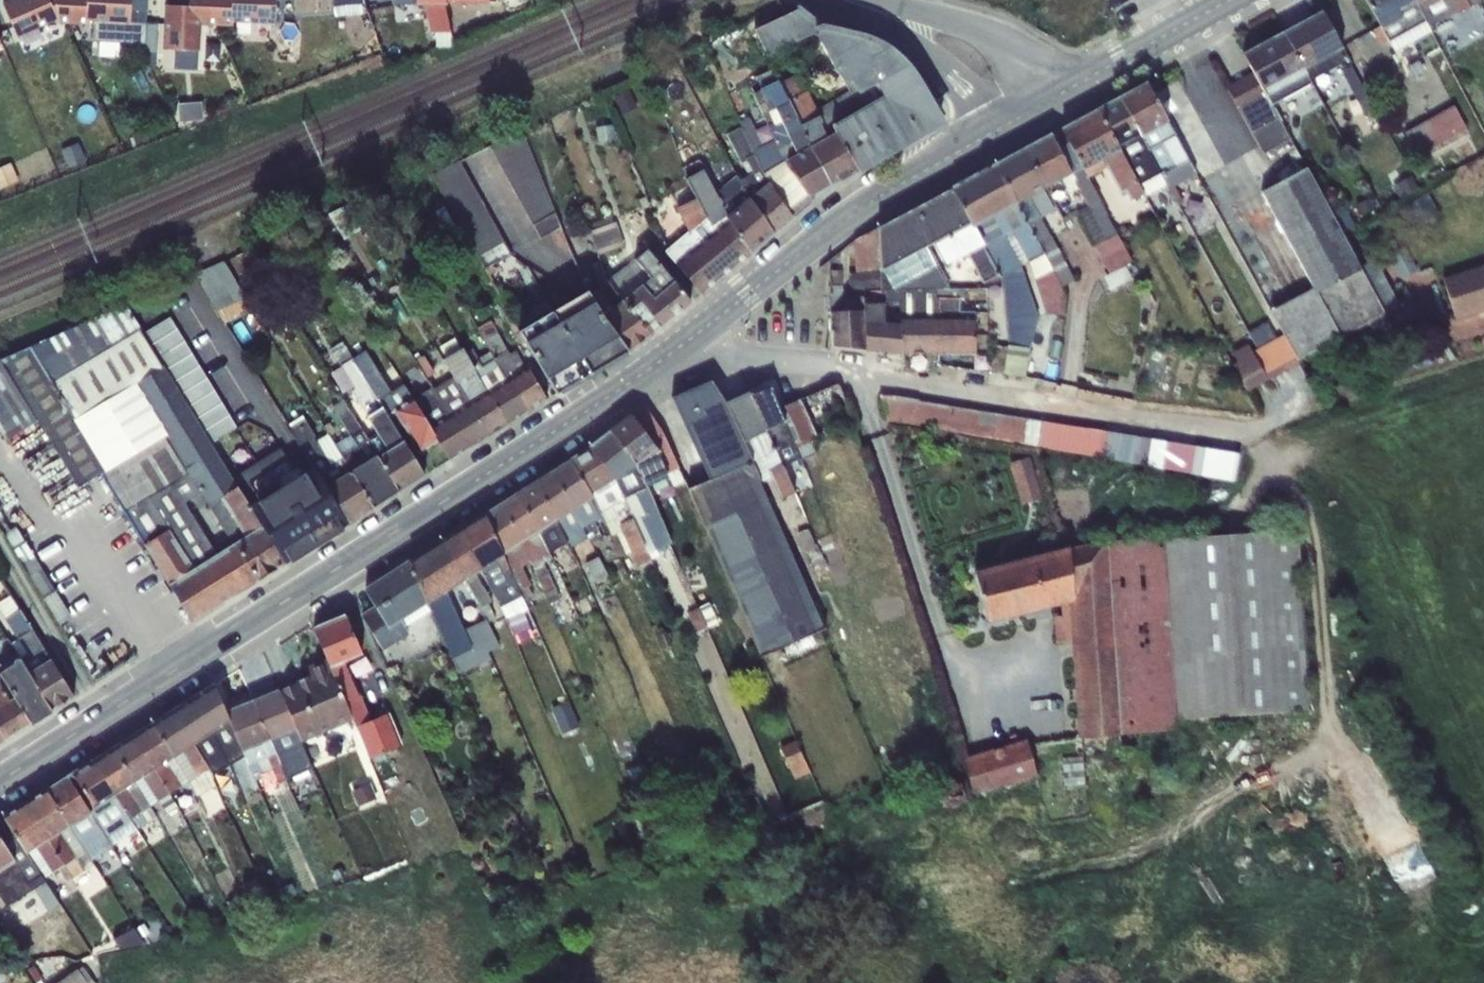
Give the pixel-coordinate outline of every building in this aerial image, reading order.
[(71,0),(9,0),(2,3),(17,36),(53,22),(70,23),(71,0)] [(70,23),(88,23),(88,21),(133,24),(132,0),(71,0),(70,23)] [(164,4),(163,48),(201,51),(201,25),(215,25),(216,0),(187,0),(187,5),(164,4)] [(215,25),(234,26),(234,22),(276,23),(276,0),(216,0),(215,25)] [(333,14),(362,12),(361,0),(332,0),(333,14)] [(415,0),(394,0),(394,4),(409,4),(409,12),(420,12),(425,34),(430,51),(451,42),(446,14),(444,3),(415,4),(415,0)] [(487,1),(444,3),(446,14),(505,14),(505,3),(507,3),(507,0),(487,0),(487,1)] [(1414,0),(1366,0),(1380,26),(1381,27),(1382,26),(1402,17),(1398,10),(1415,1),(1414,0)] [(1456,11),(1450,0),(1425,0),(1417,4),(1428,26),(1456,11)] [(1457,13),(1468,6),(1478,1),(1478,0),(1450,0),(1456,11),(1457,13)] [(1402,17),(1382,26),(1389,40),(1395,51),(1431,31),(1428,26),(1417,4),(1416,5),(1415,1),(1398,10),(1402,17)] [(409,4),(394,4),(378,5),(368,6),(373,22),(384,20),(383,15),(409,12),(409,4)] [(766,56),(816,32),(814,28),(824,24),(801,8),(755,29),(766,56)] [(1322,12),(1283,33),(1303,67),(1341,47),(1322,12)] [(850,30),(824,24),(814,28),(816,32),(845,85),(852,81),(856,88),(859,94),(877,83),(884,95),(833,126),(836,132),(860,172),(944,123),(936,106),(923,84),(912,67),(907,61),(902,55),(896,50),(891,46),(884,42),(879,40),(871,36),(864,34),(850,30)] [(1381,27),(1380,26),(1373,30),(1381,44),(1389,40),(1382,26),(1381,27)] [(1303,67),(1283,33),(1244,54),(1253,72),(1266,95),(1306,73),(1303,67)] [(1475,67),(1459,63),(1458,73),(1474,77),(1475,67)] [(799,72),(779,81),(788,100),(807,91),(799,72)] [(1288,139),(1270,104),(1266,95),(1253,72),(1227,87),(1263,154),(1288,139)] [(1355,72),(1343,77),(1352,96),(1364,90),(1355,72)] [(1311,82),(1306,73),(1266,95),(1270,104),(1311,82)] [(781,121),(797,154),(810,147),(788,100),(779,81),(761,89),(771,110),(769,111),(774,123),(775,124),(781,121)] [(1146,82),(1120,97),(1141,135),(1167,121),(1146,82)] [(826,137),(836,132),(833,126),(884,95),(877,83),(859,94),(856,88),(823,106),(824,107),(817,112),(822,123),(820,124),(826,137)] [(807,91),(788,100),(810,147),(826,137),(820,124),(822,123),(817,112),(807,91)] [(1120,97),(1098,109),(1119,146),(1140,135),(1141,135),(1120,97)] [(179,103),(180,121),(204,120),(203,103),(179,103)] [(1419,156),(1466,130),(1454,105),(1405,132),(1419,156)] [(1062,129),(1065,135),(1082,167),(1083,170),(1102,159),(1120,150),(1119,146),(1098,109),(1062,129)] [(739,122),(741,127),(754,156),(764,173),(786,161),(776,139),(759,149),(748,126),(754,124),(751,117),(739,122)] [(770,125),(776,139),(786,161),(797,154),(781,121),(775,124),(774,123),(770,125)] [(1141,135),(1140,135),(1160,172),(1166,184),(1168,187),(1174,184),(1195,173),(1188,159),(1167,121),(1141,135)] [(613,125),(596,128),(598,142),(615,140),(613,125)] [(753,173),(739,181),(749,199),(750,198),(769,183),(764,173),(754,156),(741,127),(736,129),(734,125),(724,130),(728,138),(741,163),(746,161),(753,173)] [(522,131),(490,146),(541,238),(560,228),(522,131)] [(860,172),(836,132),(826,137),(810,147),(832,186),(860,172)] [(1051,135),(1026,148),(1046,186),(1063,177),(1070,173),(1053,140),(1051,135)] [(1053,140),(1070,173),(1082,167),(1065,135),(1053,140)] [(1145,196),(1166,184),(1160,172),(1140,135),(1119,146),(1120,150),(1144,193),(1145,196)] [(832,186),(810,147),(797,154),(786,161),(812,201),(832,186)] [(1026,148),(997,164),(1017,202),(1030,195),(1046,186),(1026,148)] [(1131,200),(1144,193),(1120,150),(1102,159),(1107,167),(1120,191),(1125,188),(1131,200)] [(1087,177),(1107,167),(1102,159),(1083,170),(1087,177)] [(459,161),(433,175),(485,268),(493,264),(510,255),(459,161)] [(764,173),(769,183),(792,217),(812,201),(786,161),(764,173)] [(0,167),(0,188),(19,180),(11,163),(0,167)] [(997,164),(975,176),(994,215),(1017,202),(997,164)] [(1083,170),(1082,167),(1070,173),(1063,177),(1068,187),(1075,183),(1087,206),(1076,212),(1094,246),(1109,273),(1126,264),(1132,261),(1107,214),(1087,177),(1083,170)] [(687,179),(689,184),(715,233),(729,221),(727,217),(728,215),(716,192),(704,169),(687,179)] [(1307,169),(1262,193),(1313,289),(1316,294),(1317,293),(1360,270),(1307,169)] [(737,176),(716,192),(728,215),(749,199),(739,181),(737,176)] [(975,176),(953,188),(970,222),(973,226),(994,215),(975,176)] [(1412,176),(1393,186),(1399,199),(1418,190),(1412,176)] [(769,183),(750,198),(773,234),(792,217),(769,183)] [(666,251),(678,265),(715,233),(689,184),(672,193),(677,208),(688,232),(666,251)] [(1174,184),(1168,187),(1177,206),(1182,203),(1174,184)] [(880,271),(881,271),(925,246),(935,241),(970,222),(953,188),(877,229),(879,270),(880,271)] [(1430,193),(1403,207),(1414,227),(1441,212),(1430,193)] [(1017,202),(1061,287),(1073,281),(1051,235),(1050,235),(1030,195),(1017,202)] [(646,196),(639,199),(643,208),(649,206),(646,196)] [(727,217),(729,221),(751,252),(773,234),(750,198),(749,199),(728,215),(727,217)] [(994,215),(1020,266),(1030,261),(1045,312),(1063,314),(1066,297),(1061,287),(1017,202),(994,215)] [(344,203),(329,213),(344,237),(359,228),(344,203)] [(994,215),(973,226),(982,244),(999,275),(1000,277),(1002,276),(1009,346),(1029,348),(1037,317),(1037,315),(1020,266),(994,215)] [(611,216),(587,224),(590,231),(613,223),(611,216)] [(327,219),(320,221),(323,231),(330,228),(327,219)] [(715,233),(678,265),(702,293),(751,252),(729,221),(715,233)] [(970,222),(935,241),(947,263),(967,252),(982,244),(973,226),(970,222)] [(590,231),(589,231),(597,254),(621,247),(614,223),(613,223),(590,231)] [(855,271),(879,270),(877,229),(853,240),(855,271)] [(273,238),(252,250),(259,262),(281,251),(273,238)] [(982,244),(967,252),(983,283),(999,275),(982,244)] [(1404,245),(1388,254),(1401,279),(1418,269),(1404,245)] [(881,287),(881,290),(883,290),(948,288),(925,246),(881,271),(881,287)] [(251,247),(237,254),(258,296),(273,288),(259,262),(252,250),(251,247)] [(622,301),(622,302),(650,334),(691,302),(647,249),(635,259),(651,278),(622,301)] [(651,278),(635,259),(606,281),(622,301),(651,278)] [(1375,259),(1360,270),(1384,313),(1400,304),(1375,259)] [(224,261),(195,273),(223,318),(251,307),(224,261)] [(493,264),(485,268),(488,275),(496,271),(493,264)] [(1134,279),(1126,264),(1109,273),(1103,276),(1111,291),(1134,279)] [(1443,278),(1456,320),(1483,311),(1483,265),(1443,278)] [(622,301),(606,281),(602,266),(595,267),(600,287),(590,296),(595,303),(603,317),(622,302),(622,301)] [(387,267),(375,275),(382,288),(395,280),(387,267)] [(831,270),(832,312),(863,310),(863,296),(843,298),(842,270),(831,270)] [(880,271),(879,270),(855,271),(848,271),(849,289),(881,287),(881,271),(880,271)] [(1384,313),(1360,270),(1317,293),(1339,336),(1349,356),(1394,335),(1384,313)] [(938,298),(959,298),(964,298),(964,289),(948,288),(883,290),(883,301),(900,301),(900,317),(938,317),(938,298)] [(1339,336),(1317,293),(1316,294),(1313,289),(1271,310),(1284,335),(1297,358),(1339,336)] [(883,301),(883,290),(881,290),(869,291),(869,297),(863,296),(863,310),(864,310),(864,324),(900,327),(900,317),(900,301),(883,301)] [(557,393),(627,352),(603,317),(595,303),(590,296),(587,291),(520,330),(547,378),(557,393)] [(132,317),(157,303),(152,293),(125,304),(132,317)] [(938,317),(974,317),(975,311),(959,311),(959,298),(938,298),(938,317)] [(650,334),(622,302),(603,317),(627,352),(650,334)] [(163,367),(209,439),(232,425),(157,303),(132,317),(136,325),(162,367),(163,367)] [(30,346),(49,377),(136,325),(132,317),(125,304),(30,346)] [(863,310),(832,312),(833,346),(866,349),(864,324),(864,310),(863,310)] [(900,327),(900,353),(938,353),(938,317),(900,317),(900,327)] [(938,317),(938,353),(975,353),(974,317),(938,317)] [(480,331),(491,351),(507,381),(509,379),(526,369),(516,348),(509,353),(494,324),(480,331)] [(864,324),(866,349),(866,350),(900,353),(900,327),(864,324)] [(1272,376),(1299,362),(1297,358),(1284,335),(1275,340),(1267,324),(1254,331),(1262,347),(1257,350),(1272,376)] [(136,325),(49,377),(106,469),(102,471),(125,511),(167,485),(188,473),(208,505),(221,496),(237,486),(229,473),(213,446),(209,439),(163,367),(162,367),(136,325)] [(1248,344),(1232,352),(1237,362),(1233,364),(1247,390),(1267,379),(1248,344)] [(1004,374),(1007,347),(993,345),(989,372),(1004,374)] [(49,377),(30,346),(1,360),(38,420),(78,486),(102,471),(106,469),(49,377)] [(1029,348),(1009,346),(1004,374),(1025,377),(1029,348)] [(475,371),(472,363),(462,348),(443,359),(452,378),(469,405),(487,393),(475,371)] [(387,415),(397,410),(413,400),(404,384),(395,372),(390,375),(398,388),(391,392),(366,350),(341,366),(369,415),(382,407),(387,415)] [(507,381),(491,351),(488,352),(489,354),(472,363),(475,371),(487,393),(507,381)] [(416,360),(418,364),(427,378),(434,373),(424,355),(416,360)] [(1,360),(0,360),(0,429),(7,440),(38,420),(1,360)] [(526,369),(509,379),(529,410),(546,399),(528,368),(526,369)] [(469,405),(452,378),(434,389),(452,416),(469,405)] [(507,381),(487,393),(506,424),(529,410),(509,379),(507,381)] [(711,381),(672,398),(710,479),(752,461),(744,442),(725,402),(711,381)] [(780,407),(796,447),(810,442),(854,424),(840,383),(780,407)] [(749,394),(765,430),(766,429),(783,421),(771,388),(749,394)] [(744,442),(765,430),(749,394),(748,392),(725,402),(744,442)] [(487,393),(469,405),(487,436),(506,424),(487,393)] [(1238,453),(879,394),(888,424),(1071,453),(1087,452),(1088,454),(1234,479),(1238,453)] [(413,400),(397,410),(421,447),(436,437),(432,429),(413,400)] [(343,458),(335,444),(329,435),(316,443),(306,424),(300,428),(286,402),(277,407),(284,420),(292,434),(316,472),(326,487),(344,475),(337,462),(343,458)] [(452,416),(450,417),(470,447),(487,436),(469,405),(452,416)] [(382,407),(369,415),(368,415),(379,434),(388,449),(402,441),(387,415),(382,407)] [(646,408),(630,415),(655,448),(654,449),(665,471),(677,466),(661,431),(646,408)] [(378,456),(369,440),(360,428),(350,412),(339,418),(350,435),(335,444),(343,458),(337,462),(344,475),(351,471),(352,472),(376,457),(378,456)] [(630,415),(610,431),(636,463),(654,449),(655,448),(630,415)] [(432,429),(436,437),(450,459),(470,447),(450,417),(432,429)] [(292,434),(284,420),(261,434),(269,448),(278,442),(290,463),(283,467),(295,486),(316,472),(292,434)] [(796,447),(783,421),(766,429),(776,452),(781,466),(800,458),(796,447)] [(324,426),(329,435),(335,433),(330,423),(324,426)] [(765,430),(744,442),(752,461),(761,481),(772,477),(769,470),(781,466),(776,452),(766,429),(765,430)] [(213,446),(229,473),(254,459),(238,431),(213,446)] [(610,431),(590,445),(614,479),(616,478),(635,463),(636,463),(610,431)] [(388,449),(379,434),(369,440),(378,456),(388,449)] [(376,457),(397,492),(423,476),(402,441),(388,449),(378,456),(376,457)] [(815,453),(810,442),(796,447),(800,458),(801,458),(806,470),(820,464),(815,453)] [(590,445),(570,459),(590,494),(614,479),(590,445)] [(636,463),(635,463),(644,482),(665,473),(665,471),(654,449),(636,463)] [(1032,454),(1012,461),(1026,502),(1046,496),(1032,454)] [(352,472),(373,507),(397,492),(376,457),(352,472)] [(570,459),(553,470),(575,508),(592,497),(590,494),(570,459)] [(761,481),(752,461),(710,479),(688,488),(696,508),(698,507),(761,656),(824,628),(761,481)] [(644,482),(635,463),(616,478),(643,546),(647,553),(670,543),(652,496),(644,482)] [(553,470),(536,481),(558,518),(575,508),(553,470)] [(326,487),(335,502),(348,522),(373,507),(352,472),(351,471),(344,475),(326,487)] [(316,472),(295,486),(314,516),(335,502),(326,487),(316,472)] [(643,546),(616,478),(614,479),(590,494),(592,497),(601,514),(602,518),(610,537),(619,556),(631,551),(637,567),(640,566),(643,573),(654,569),(647,553),(643,546)] [(519,491),(541,530),(558,518),(536,481),(519,491)] [(146,548),(170,585),(212,559),(167,485),(125,511),(146,548)] [(237,486),(221,496),(245,538),(262,527),(237,486)] [(502,502),(524,541),(541,530),(519,491),(502,502)] [(221,496),(208,505),(233,546),(245,538),(221,496)] [(594,522),(602,518),(601,514),(592,497),(575,508),(558,518),(541,530),(524,541),(503,555),(501,556),(508,569),(524,601),(533,597),(528,586),(530,585),(522,568),(528,561),(532,566),(540,583),(549,604),(560,600),(552,580),(543,562),(552,557),(548,549),(556,546),(559,550),(568,544),(571,547),(588,537),(593,546),(603,541),(594,522)] [(485,513),(503,555),(524,541),(502,502),(485,513)] [(485,513),(459,529),(478,570),(480,569),(501,556),(503,555),(485,513)] [(284,563),(262,527),(245,538),(233,546),(212,559),(170,585),(192,620),(256,580),(284,563)] [(459,529),(434,545),(452,586),(465,578),(474,573),(478,570),(459,529)] [(808,529),(798,534),(805,549),(814,545),(808,529)] [(1297,530),(1165,538),(1177,717),(1309,710),(1297,530)] [(1069,548),(1073,598),(1066,600),(1067,611),(1068,638),(1075,737),(1080,737),(1083,763),(1121,760),(1120,733),(1176,729),(1177,717),(1165,538),(1165,536),(1108,541),(1069,548)] [(409,561),(408,561),(426,602),(427,602),(446,590),(452,586),(434,545),(409,561)] [(1073,598),(1069,548),(974,571),(986,619),(1066,600),(1073,598)] [(508,569),(501,556),(480,569),(498,603),(505,618),(527,609),(524,601),(508,569)] [(598,557),(586,563),(594,581),(607,575),(598,557)] [(566,560),(556,564),(560,575),(571,570),(566,560)] [(408,561),(365,589),(375,606),(388,626),(399,619),(426,602),(408,561)] [(491,601),(474,573),(465,578),(479,605),(486,619),(487,622),(495,618),(488,604),(491,601)] [(463,630),(446,590),(427,602),(452,658),(458,673),(478,664),(476,658),(498,647),(487,622),(486,619),(463,630)] [(51,660),(12,595),(0,602),(0,609),(24,646),(16,651),(18,655),(20,658),(30,673),(51,660)] [(710,603),(697,608),(706,628),(718,622),(710,603)] [(375,606),(362,614),(383,649),(408,633),(399,619),(388,626),(375,606)] [(697,608),(687,613),(696,632),(706,628),(697,608)] [(1068,638),(1067,611),(1056,615),(1058,640),(1068,638)] [(329,668),(330,667),(344,661),(361,654),(345,615),(314,628),(329,668)] [(666,631),(658,634),(664,648),(671,645),(666,631)] [(18,655),(0,665),(0,673),(15,664),(14,662),(20,658),(18,655)] [(31,723),(50,710),(30,673),(20,658),(14,662),(15,664),(0,673),(0,674),(4,680),(31,723)] [(30,673),(50,710),(74,696),(51,660),(30,673)] [(370,721),(344,661),(330,667),(351,719),(356,727),(357,726),(370,721)] [(309,677),(280,690),(295,727),(301,740),(351,719),(330,667),(329,668),(324,670),(322,665),(307,670),(309,677)] [(6,739),(31,723),(4,680),(0,682),(0,730),(6,739)] [(213,685),(190,699),(211,733),(229,721),(226,713),(213,685)] [(280,690),(254,702),(269,738),(295,727),(280,690)] [(190,699),(171,711),(193,744),(211,733),(190,699)] [(563,700),(549,706),(556,724),(570,718),(563,700)] [(254,702),(226,713),(229,721),(241,749),(242,749),(269,738),(254,702)] [(171,711),(152,723),(174,756),(193,744),(171,711)] [(388,714),(370,721),(357,726),(370,757),(399,745),(388,714)] [(211,733),(193,744),(207,769),(212,780),(230,769),(234,777),(250,770),(242,749),(241,749),(229,721),(211,733)] [(152,723),(133,736),(154,769),(174,756),(152,723)] [(295,727),(269,738),(286,779),(286,780),(299,775),(294,765),(297,763),(306,783),(316,779),(301,740),(295,727)] [(133,736),(113,748),(133,782),(154,769),(133,736)] [(286,779),(269,738),(242,749),(250,770),(254,781),(262,778),(261,773),(272,770),(278,782),(286,779)] [(796,742),(781,747),(789,764),(794,778),(809,773),(796,742)] [(1028,742),(964,761),(974,792),(1036,773),(1028,742)] [(193,744),(174,756),(189,781),(197,795),(215,786),(212,780),(207,769),(193,744)] [(113,748),(92,761),(113,795),(126,786),(133,782),(113,748)] [(189,781),(174,756),(154,769),(172,798),(183,791),(180,786),(189,781)] [(92,808),(113,795),(92,761),(71,774),(92,808)] [(154,769),(133,782),(149,807),(150,806),(158,800),(167,813),(176,806),(172,798),(154,769)] [(767,769),(757,773),(763,788),(772,784),(767,769)] [(68,776),(47,789),(68,825),(90,811),(89,810),(68,776)] [(149,807),(133,782),(126,786),(142,811),(149,807)] [(960,782),(939,787),(944,806),(966,800),(960,782)] [(142,811),(126,786),(113,795),(131,820),(136,829),(156,817),(150,806),(149,807),(142,811)] [(47,789),(25,803),(47,838),(68,825),(47,789)] [(92,808),(89,810),(90,811),(111,845),(123,838),(132,854),(146,845),(136,829),(131,820),(113,795),(92,808)] [(25,803),(4,816),(26,851),(36,845),(47,838),(25,803)] [(111,845),(90,811),(68,825),(85,852),(90,859),(99,854),(111,845)] [(0,819),(0,838),(14,859),(0,868),(0,893),(7,904),(27,890),(37,906),(42,903),(54,896),(44,878),(26,851),(4,816),(0,819)] [(85,852),(68,825),(47,838),(36,845),(53,872),(59,869),(67,881),(84,870),(76,858),(85,852)] [(14,859),(0,838),(0,868),(14,859)] [(44,878),(53,872),(36,845),(26,851),(44,878)] [(257,879),(243,884),(253,908),(267,903),(257,879)] [(60,906),(54,896),(42,903),(50,913),(60,906)] [(21,917),(17,920),(26,933),(31,929),(21,917)] [(173,917),(163,923),(171,935),(181,930),(173,917)] [(120,948),(143,943),(133,928),(114,938),(120,948)] [(92,978),(83,967),(78,969),(59,982),(94,982),(92,978)]
